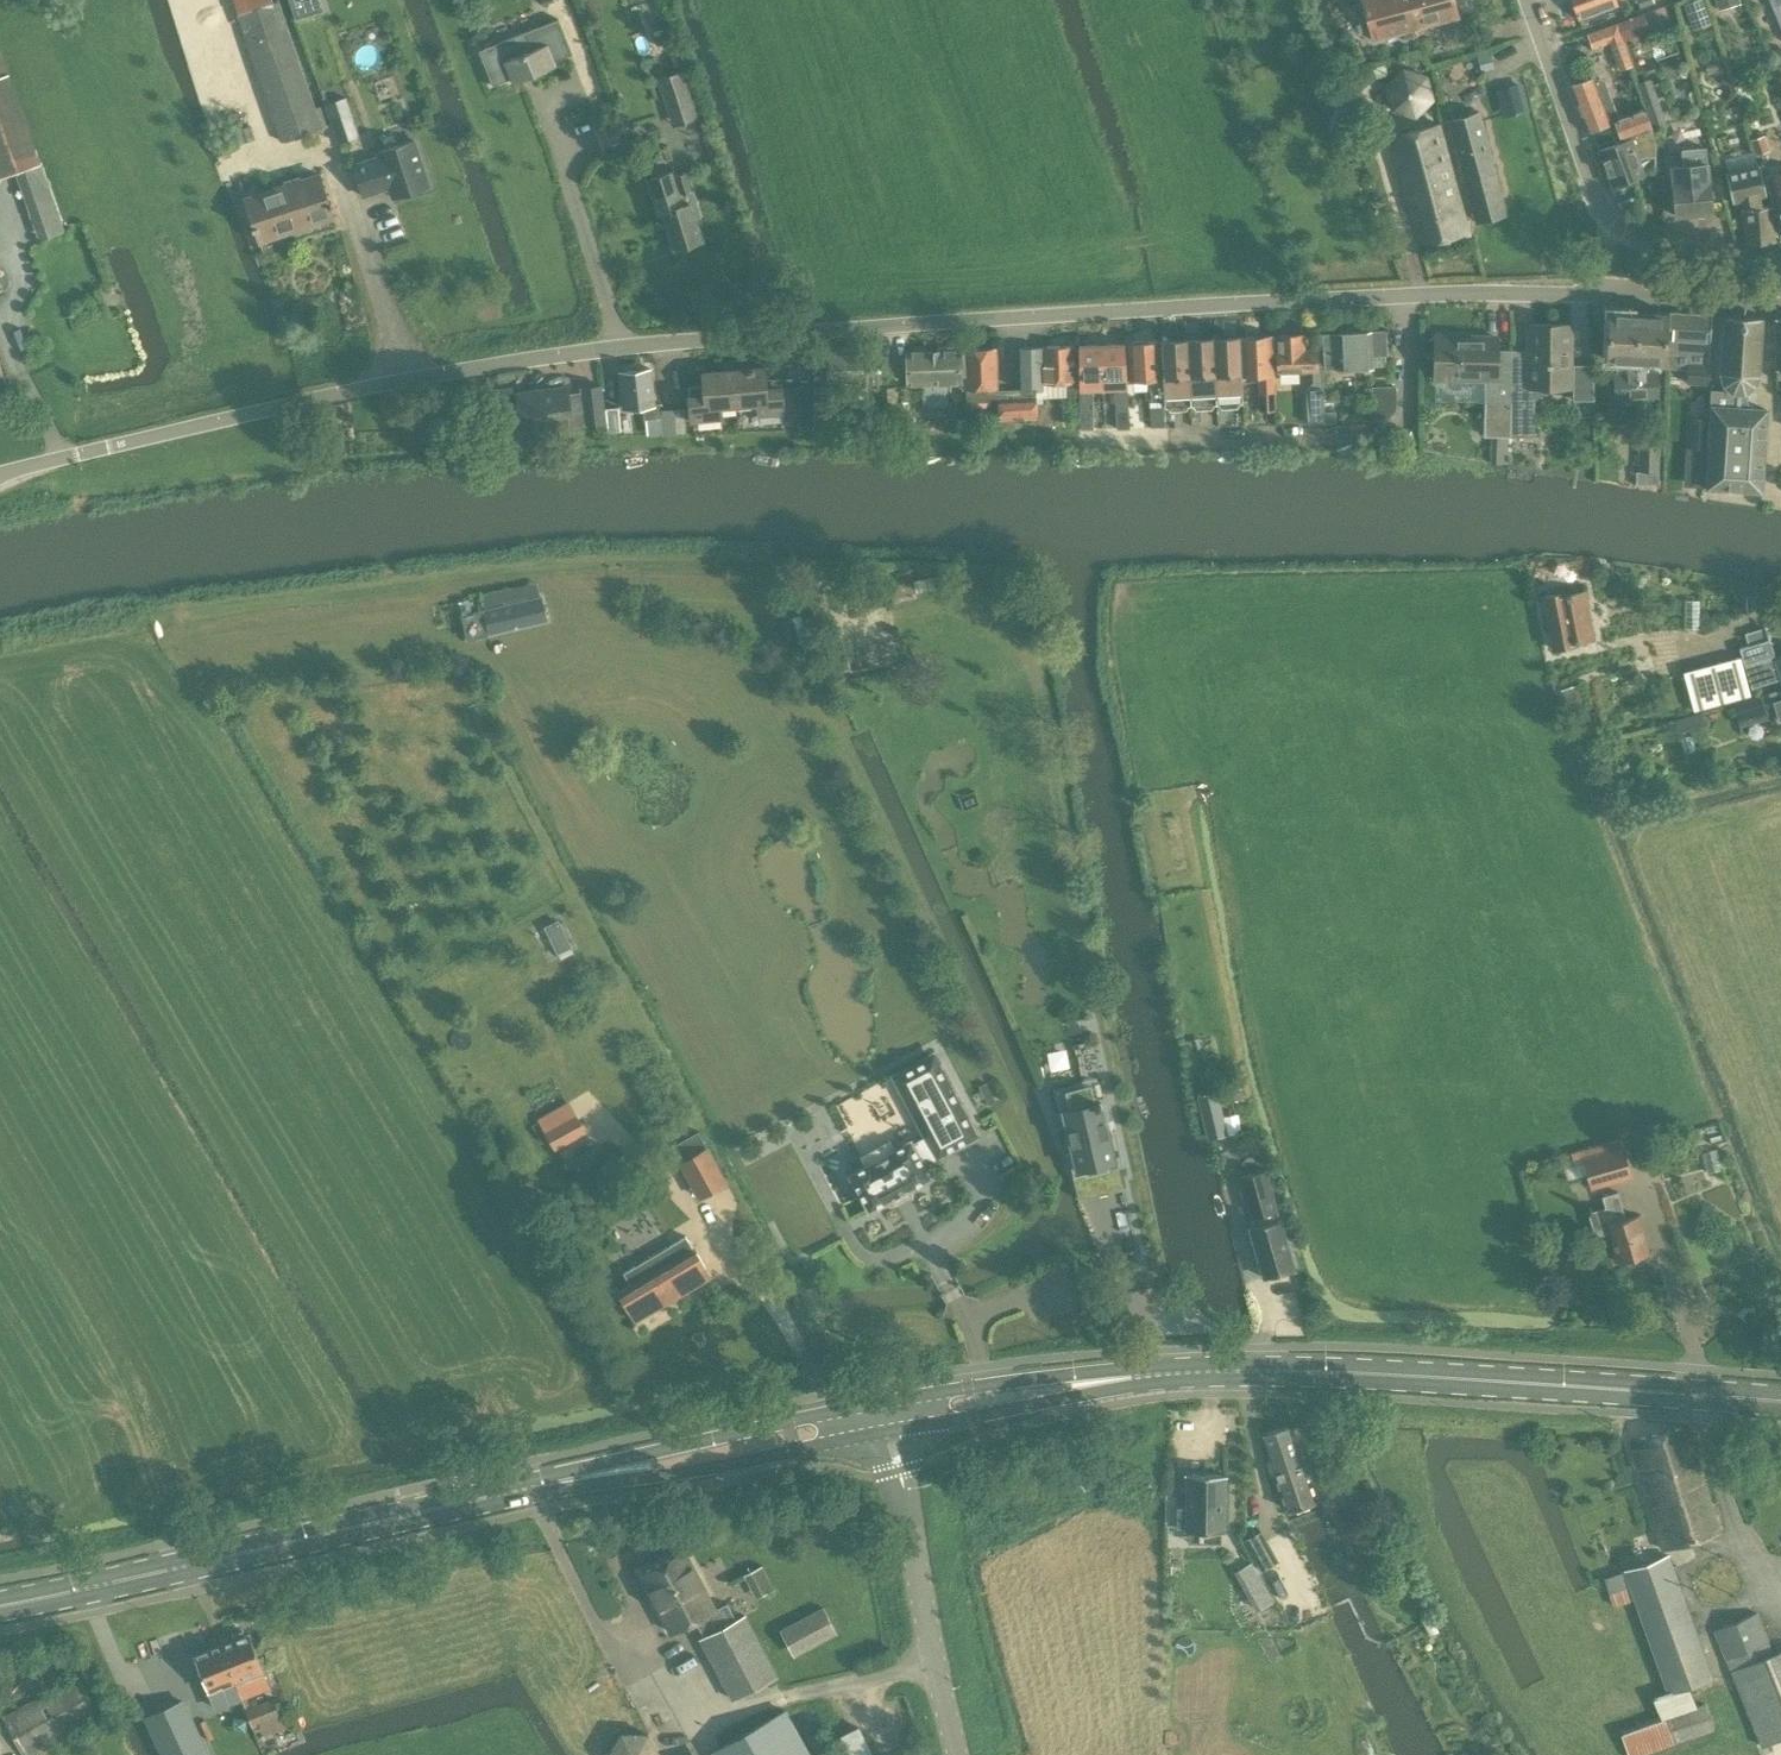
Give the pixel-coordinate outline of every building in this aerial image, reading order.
[(237,13),(281,142),(327,126),(320,106),(315,107),(278,0),(273,0),(272,0),(233,0),(237,13)] [(295,17),(295,19),(324,10),(320,0),(289,0),(295,17)] [(1372,41),(1459,18),(1454,0),(1361,0),(1372,41)] [(1618,4),(1617,0),(1572,0),(1579,18),(1618,4)] [(1683,4),(1689,19),(1706,13),(1701,0),(1693,0),(1683,4)] [(1739,0),(1715,0),(1718,11),(1740,4),(1739,0)] [(1624,40),(1650,31),(1644,15),(1618,24),(1624,40)] [(1619,70),(1633,66),(1624,40),(1618,24),(1587,34),(1591,46),(1609,40),(1619,70)] [(512,83),(514,88),(554,72),(552,65),(570,59),(559,25),(480,51),(493,90),(512,83)] [(0,51),(0,178),(40,164),(0,51)] [(1435,100),(1428,74),(1402,67),(1383,86),(1391,111),(1415,119),(1435,100)] [(681,72),(659,79),(669,112),(670,112),(670,111),(683,107),(687,119),(686,120),(686,121),(696,117),(681,72)] [(1598,75),(1577,83),(1570,86),(1587,131),(1591,130),(1597,145),(1614,139),(1615,142),(1631,136),(1651,129),(1652,129),(1653,128),(1654,128),(1647,108),(1620,119),(1610,92),(1609,93),(1603,77),(1598,75)] [(1647,108),(1654,128),(1667,123),(1655,89),(1642,94),(1647,108)] [(359,136),(346,96),(325,103),(337,143),(359,136)] [(239,111),(224,116),(229,131),(244,126),(239,111)] [(1507,213),(1479,112),(1448,120),(1475,222),(1507,213)] [(1469,234),(1439,124),(1391,136),(1419,243),(1469,234)] [(235,144),(239,142),(239,144),(256,138),(251,125),(235,130),(235,132),(232,133),(235,144)] [(1644,173),(1639,159),(1646,156),(1655,156),(1655,157),(1656,157),(1657,142),(1652,129),(1651,129),(1631,136),(1631,138),(1621,142),(1621,141),(1598,150),(1612,186),(1644,173)] [(428,187),(413,140),(378,152),(380,157),(353,166),(362,196),(390,187),(393,198),(428,187)] [(1683,181),(1672,182),(1676,216),(1712,212),(1706,151),(1681,154),(1683,181)] [(1766,196),(1759,163),(1726,171),(1733,204),(1742,202),(1743,210),(1742,210),(1745,243),(1775,240),(1772,207),(1763,208),(1760,197),(1766,196)] [(675,175),(674,170),(646,178),(657,215),(664,213),(675,249),(701,240),(694,218),(702,216),(688,171),(675,175)] [(1764,175),(1767,191),(1769,191),(1774,216),(1776,215),(1780,235),(1780,172),(1764,175)] [(247,202),(245,202),(240,204),(245,222),(252,220),(258,237),(292,226),(293,230),(314,224),(312,219),(330,213),(332,218),(333,217),(319,174),(301,179),(301,177),(284,183),(284,185),(245,198),(247,202)] [(1607,355),(1606,361),(1616,362),(1641,363),(1644,311),(1633,311),(1624,310),(1610,309),(1609,309),(1609,310),(1607,355)] [(1644,311),(1641,363),(1645,363),(1645,371),(1659,370),(1659,372),(1665,372),(1665,368),(1666,368),(1670,312),(1668,312),(1644,311)] [(1670,312),(1666,368),(1687,368),(1686,383),(1707,385),(1709,356),(1712,314),(1670,312)] [(1747,391),(1754,385),(1758,374),(1762,316),(1726,315),(1722,347),(1720,372),(1723,384),(1729,390),(1711,388),(1709,408),(1713,409),(1711,450),(1709,472),(1709,485),(1763,489),(1769,408),(1745,406),(1746,391),(1747,391)] [(1511,409),(1510,436),(1534,437),(1535,409),(1535,403),(1536,403),(1538,402),(1540,402),(1541,401),(1543,400),(1544,400),(1545,398),(1546,397),(1547,396),(1548,394),(1549,393),(1549,391),(1550,390),(1550,388),(1570,388),(1570,356),(1571,328),(1529,327),(1528,356),(1528,357),(1515,357),(1514,409),(1511,409)] [(1322,334),(1324,369),(1338,368),(1338,369),(1373,368),(1373,356),(1387,355),(1386,331),(1322,334)] [(1277,335),(1278,372),(1317,371),(1316,349),(1304,349),(1303,334),(1277,335)] [(1271,374),(1270,336),(1240,338),(1241,376),(1258,375),(1259,412),(1273,411),(1271,374)] [(1438,356),(1437,380),(1485,381),(1484,436),(1491,436),(1490,463),(1502,463),(1503,436),(1510,436),(1511,409),(1514,409),(1515,357),(1494,357),(1494,356),(1495,337),(1438,336),(1438,356)] [(1214,356),(1216,394),(1242,393),(1239,337),(1213,339),(1214,356)] [(1216,394),(1214,356),(1213,339),(1187,340),(1188,355),(1190,395),(1216,394)] [(1190,395),(1188,355),(1187,340),(1161,341),(1164,397),(1190,395)] [(1166,426),(1164,397),(1159,341),(1128,344),(1131,380),(1150,379),(1151,396),(1150,396),(1152,427),(1166,426)] [(1101,344),(1102,355),(1104,389),(1118,388),(1118,392),(1114,392),(1116,429),(1129,428),(1124,343),(1101,344)] [(1104,389),(1102,355),(1101,344),(1079,344),(1081,428),(1093,428),(1092,393),(1089,393),(1088,390),(1104,389)] [(1020,348),(1021,389),(1014,389),(1015,419),(1037,418),(1036,390),(1043,390),(1042,383),(1064,382),(1065,390),(1076,390),(1074,346),(1020,348)] [(964,350),(966,389),(966,402),(998,401),(999,430),(1015,430),(1015,419),(1014,389),(997,390),(996,349),(964,350)] [(827,352),(828,385),(840,385),(840,394),(867,393),(867,383),(879,383),(878,350),(827,352)] [(906,352),(907,385),(922,385),(923,405),(935,404),(935,400),(944,399),(944,384),(961,383),(960,350),(906,352)] [(1616,372),(1612,372),(1614,400),(1615,400),(1615,410),(1633,410),(1632,399),(1660,398),(1659,372),(1659,370),(1645,371),(1645,363),(1641,363),(1616,362),(1616,372)] [(1593,399),(1592,365),(1574,365),(1574,399),(1593,399)] [(733,369),(736,407),(756,406),(757,416),(785,414),(782,384),(766,386),(764,366),(733,369)] [(663,435),(660,410),(659,403),(654,403),(650,369),(620,372),(623,407),(642,405),(644,419),(646,419),(647,435),(663,435)] [(736,407),(733,369),(702,372),(704,393),(687,394),(690,422),(723,419),(722,409),(736,407)] [(1304,423),(1322,423),(1321,376),(1311,376),(1311,386),(1304,391),(1304,423)] [(519,404),(500,407),(504,434),(522,432),(572,425),(586,423),(605,421),(600,385),(583,387),(580,387),(581,392),(568,393),(567,386),(546,389),(546,392),(518,396),(519,404)] [(814,429),(814,423),(813,423),(812,401),(814,401),(813,385),(799,385),(800,429),(814,429)] [(896,408),(896,385),(877,385),(876,420),(896,419),(896,408)] [(833,400),(814,401),(812,401),(813,423),(814,423),(834,422),(833,400)] [(896,419),(895,429),(908,428),(909,407),(896,408),(896,419)] [(660,410),(663,435),(685,434),(684,409),(660,410)] [(605,411),(607,436),(621,434),(619,410),(605,411)] [(1707,450),(1708,419),(1691,419),(1690,448),(1707,450)] [(1663,433),(1639,433),(1637,471),(1636,471),(1636,484),(1659,484),(1659,471),(1661,439),(1663,439),(1663,433)] [(1586,592),(1562,596),(1562,593),(1544,596),(1553,647),(1577,643),(1577,640),(1595,637),(1586,592)] [(542,595),(482,609),(488,635),(492,634),(545,622),(548,621),(542,595)] [(1742,645),(1752,685),(1780,677),(1780,655),(1778,656),(1772,636),(1742,645)] [(1694,710),(1750,695),(1740,657),(1684,672),(1694,710)] [(1561,689),(1568,709),(1589,702),(1582,682),(1561,689)] [(1768,716),(1763,697),(1735,704),(1740,724),(1768,716)] [(1070,1108),(1058,1111),(1073,1176),(1107,1168),(1118,1166),(1118,1167),(1123,1166),(1095,1041),(1074,1046),(1083,1085),(1066,1089),(1070,1108)] [(937,1158),(979,1136),(938,1058),(896,1081),(925,1136),(912,1142),(911,1140),(895,1148),(890,1139),(860,1155),(865,1164),(849,1172),(869,1210),(931,1178),(924,1165),(937,1158)] [(573,1112),(545,1128),(547,1131),(556,1147),(584,1131),(575,1115),(573,1112)] [(671,1146),(699,1196),(726,1181),(698,1131),(671,1146)] [(1575,1165),(1583,1163),(1590,1188),(1632,1177),(1621,1137),(1571,1151),(1575,1165)] [(1277,1209),(1275,1202),(1265,1168),(1238,1176),(1250,1217),(1256,1216),(1259,1225),(1250,1227),(1264,1277),(1294,1269),(1280,1219),(1274,1220),(1272,1211),(1277,1209)] [(1637,1216),(1625,1219),(1617,1192),(1602,1196),(1606,1208),(1589,1212),(1596,1236),(1611,1231),(1619,1262),(1648,1253),(1637,1216)] [(624,1273),(632,1286),(619,1294),(636,1321),(710,1276),(685,1236),(670,1246),(624,1273)] [(1719,1532),(1688,1425),(1631,1442),(1662,1548),(1719,1532)] [(1264,1435),(1290,1509),(1314,1502),(1288,1427),(1264,1435)] [(1188,1480),(1188,1505),(1177,1505),(1177,1522),(1188,1522),(1188,1526),(1222,1527),(1223,1473),(1188,1472),(1188,1480)] [(1243,1540),(1250,1552),(1262,1545),(1268,1542),(1262,1530),(1256,1534),(1248,1538),(1243,1540)] [(1262,1545),(1255,1549),(1265,1568),(1272,1564),(1262,1545)] [(697,1619),(706,1637),(736,1621),(727,1603),(715,1609),(684,1550),(640,1573),(671,1632),(697,1619)] [(1625,1571),(1605,1579),(1614,1606),(1635,1599),(1667,1690),(1712,1676),(1688,1607),(1680,1587),(1669,1555),(1625,1570),(1625,1571)] [(1251,1562),(1234,1570),(1245,1591),(1262,1582),(1251,1562)] [(781,1630),(792,1651),(835,1629),(824,1608),(781,1630)] [(1773,1654),(1757,1613),(1715,1630),(1762,1746),(1780,1738),(1780,1651),(1773,1654)] [(745,1616),(736,1621),(706,1637),(702,1638),(734,1698),(776,1676),(745,1616)] [(208,1691),(245,1676),(264,1669),(250,1634),(194,1655),(208,1691)] [(4,1717),(0,1720),(0,1754),(27,1754),(100,1715),(79,1677),(4,1717)] [(145,1717),(163,1754),(210,1754),(184,1699),(148,1716),(145,1717)] [(255,1707),(261,1722),(279,1715),(273,1699),(255,1707)] [(1694,1707),(1662,1718),(1662,1719),(1622,1733),(1630,1754),(1638,1754),(1713,1729),(1704,1704),(1694,1707)] [(237,1714),(243,1730),(261,1722),(255,1707),(237,1714)] [(721,1746),(726,1754),(811,1754),(799,1734),(786,1710),(721,1746)] [(624,1731),(591,1749),(594,1754),(638,1754),(624,1731)]
